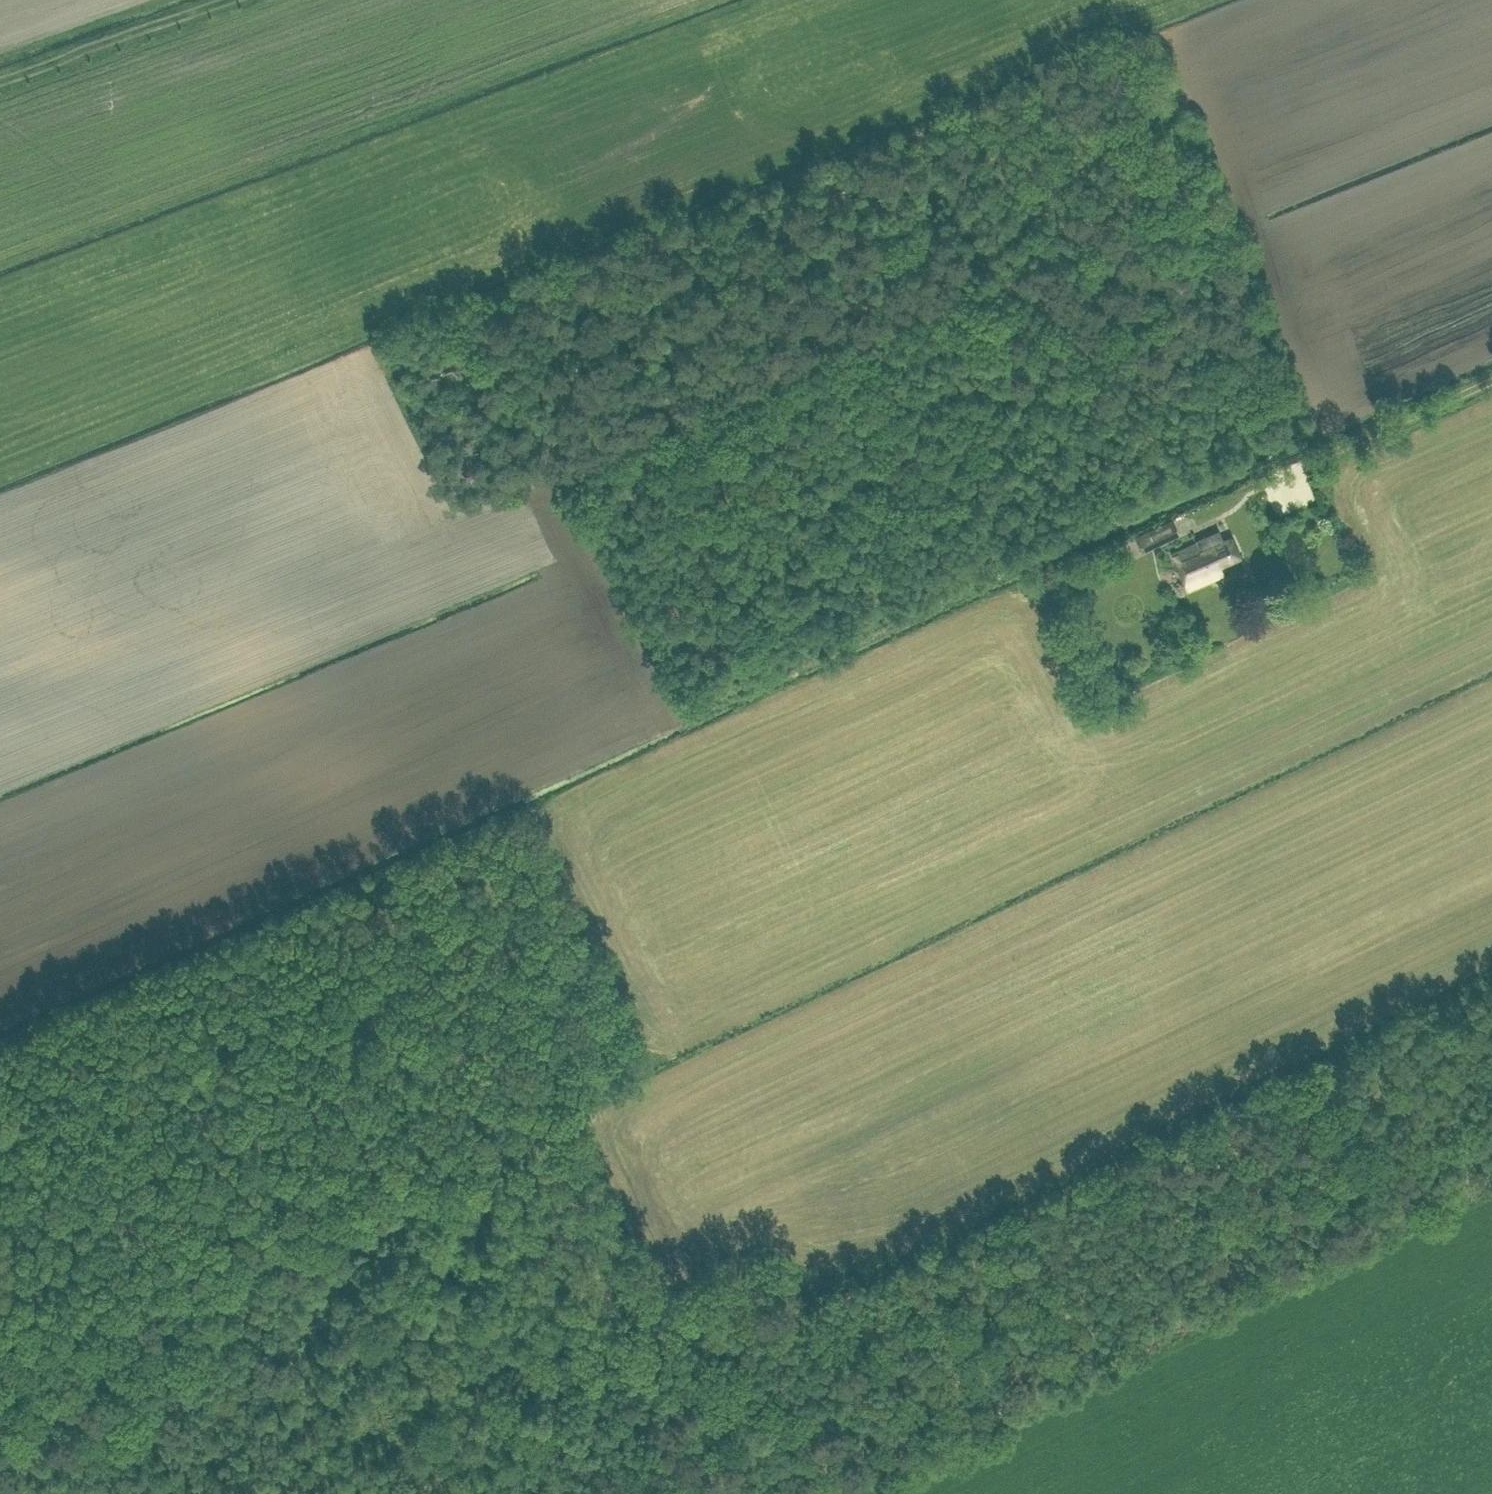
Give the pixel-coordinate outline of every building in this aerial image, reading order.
[(1178,534),(1171,519),(1148,530),(1156,545),(1178,534)] [(1171,553),(1186,589),(1222,573),(1219,565),(1239,557),(1230,537),(1200,550),(1196,542),(1171,553)]
